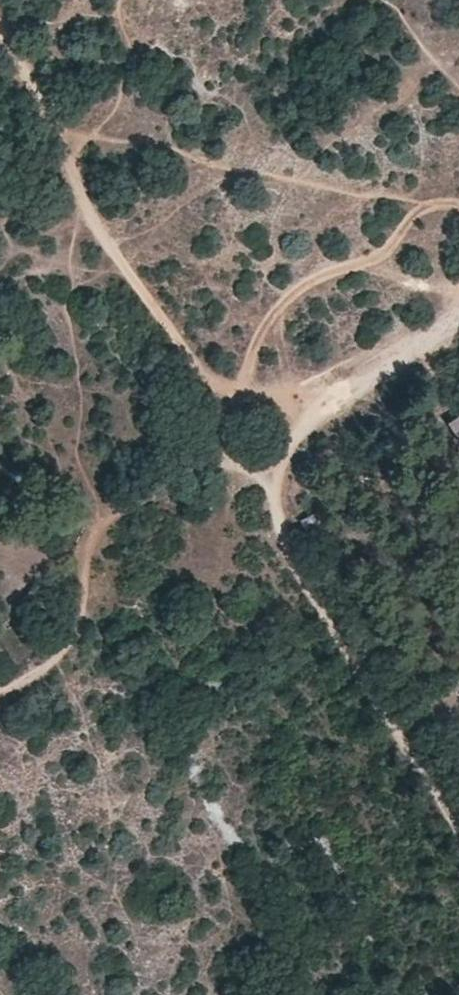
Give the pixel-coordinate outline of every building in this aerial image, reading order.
[(458,434),(458,415),(450,421),(458,434)] [(318,512),(302,521),(310,535),(326,527),(318,512)]
